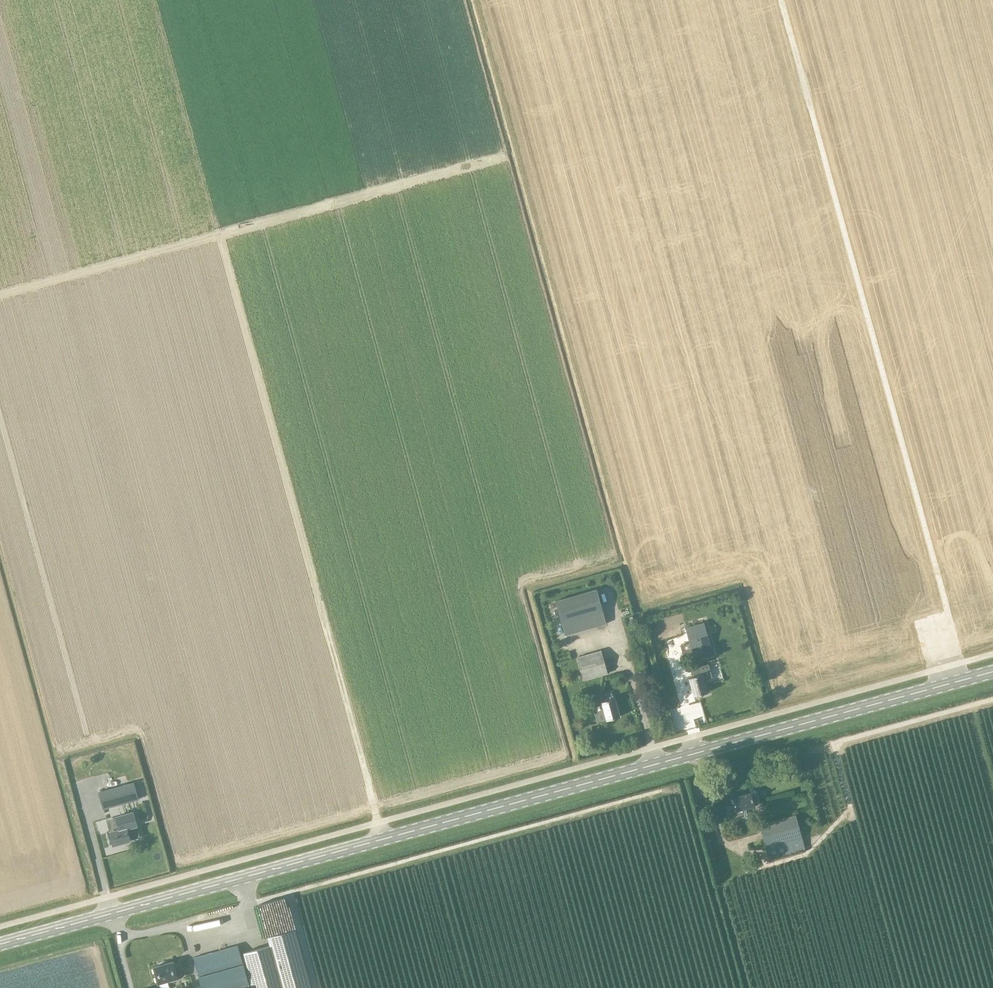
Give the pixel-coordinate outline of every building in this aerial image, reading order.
[(565,636),(606,624),(596,589),(555,601),(565,636)] [(691,651),(697,649),(709,646),(703,623),(685,628),(691,651)] [(709,646),(697,649),(699,656),(711,652),(709,646)] [(601,650),(576,657),(583,680),(607,673),(601,650)] [(692,677),(688,678),(693,696),(707,692),(703,680),(712,677),(708,663),(690,668),(692,677)] [(606,720),(619,716),(614,698),(611,693),(602,695),(604,701),(601,702),(606,720)] [(98,792),(103,809),(138,799),(133,782),(98,792)] [(756,792),(755,793),(755,791),(751,791),(751,793),(750,793),(732,798),(734,806),(727,807),(728,820),(746,817),(744,808),(754,806),(753,803),(759,801),(756,792)] [(129,840),(126,828),(136,825),(133,812),(115,817),(119,829),(109,832),(113,845),(129,840)] [(769,859),(805,849),(795,815),(759,825),(769,859)] [(270,916),(289,909),(287,900),(268,907),(270,916)] [(294,930),(267,937),(269,946),(243,953),(249,975),(245,976),(244,971),(199,983),(201,987),(309,987),(294,930)] [(199,983),(244,971),(237,946),(192,958),(199,983)] [(157,983),(178,978),(174,961),(153,967),(157,983)]
